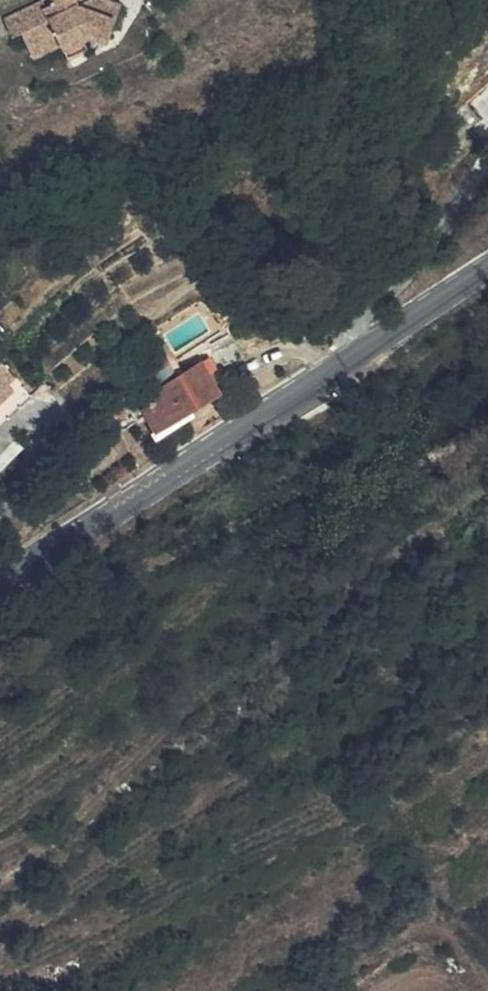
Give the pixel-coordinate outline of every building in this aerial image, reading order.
[(42,1),(5,17),(11,32),(20,27),(24,37),(106,0),(85,0),(81,2),(71,6),(69,0),(41,0),(42,1)] [(24,37),(32,55),(61,43),(67,55),(90,45),(86,36),(96,32),(112,37),(124,3),(115,0),(106,0),(24,37)] [(218,349),(202,360),(212,373),(227,362),(218,349)] [(23,397),(15,404),(9,396),(18,389),(0,363),(0,449),(41,420),(23,397)] [(191,368),(157,391),(141,405),(145,410),(136,417),(154,441),(215,399),(191,368)] [(23,397),(18,389),(9,396),(15,404),(23,397)]
